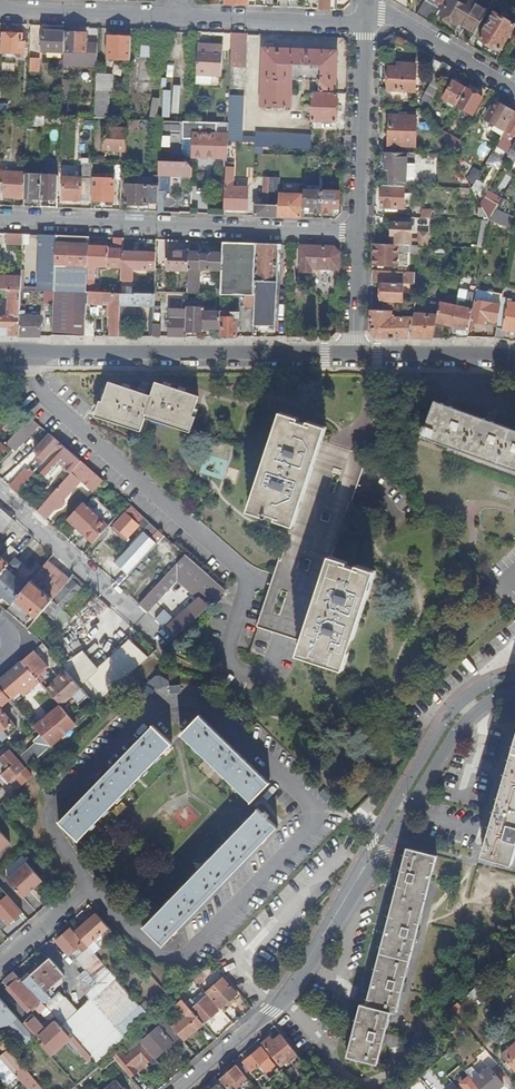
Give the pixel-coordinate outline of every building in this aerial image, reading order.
[(319,11),(335,11),(336,0),(319,0),(319,11)] [(409,11),(409,0),(390,0),(409,11)] [(488,12),(476,5),(472,3),(474,0),(457,0),(456,2),(454,0),(451,0),(441,16),(459,26),(460,23),(462,21),(465,23),(463,25),(476,33),(488,12)] [(418,16),(433,25),(441,10),(426,1),(418,16)] [(514,25),(509,21),(511,18),(505,15),(503,18),(495,13),(481,38),(502,51),(514,29),(514,24),(514,25)] [(5,33),(4,33),(3,53),(25,53),(25,34),(13,34),(13,32),(5,32),(5,33)] [(65,52),(65,32),(44,32),(43,51),(65,52)] [(87,33),(65,32),(65,52),(64,61),(64,66),(97,68),(98,44),(86,44),(87,33)] [(246,68),(247,35),(232,34),(231,67),(246,68)] [(109,59),(131,60),(132,39),(110,38),(109,59)] [(140,45),(139,57),(149,57),(149,45),(140,45)] [(264,49),(262,108),(291,109),(292,80),(321,81),(320,94),(314,94),(313,122),(337,123),(338,96),(336,95),(337,52),(264,49)] [(224,51),(198,50),(197,76),(222,77),(224,51)] [(40,60),(31,59),(30,73),(40,73),(40,60)] [(424,99),(432,104),(453,68),(445,64),(424,99)] [(416,92),(417,65),(400,65),(399,69),(391,69),(390,91),(416,92)] [(97,75),(95,119),(109,120),(110,93),(113,93),(114,77),(97,75)] [(450,102),(457,106),(467,89),(454,82),(445,99),(447,100),(445,103),(449,105),(450,102)] [(468,89),(467,89),(457,106),(474,116),(484,99),(475,94),(477,89),(472,86),(468,89)] [(229,116),(228,136),(228,142),(243,143),(245,104),(233,103),(232,116),(229,116)] [(495,126),(506,132),(514,117),(514,113),(499,104),(496,108),(489,121),(488,122),(495,126)] [(486,119),(489,121),(496,108),(494,107),(486,119)] [(391,116),(390,146),(416,147),(417,117),(391,116)] [(45,126),(45,117),(28,117),(28,130),(45,131),(45,126)] [(45,126),(62,127),(62,118),(45,117),(45,126)] [(506,132),(503,137),(498,146),(510,153),(514,145),(514,117),(506,132)] [(139,131),(140,121),(129,121),(128,130),(139,131)] [(177,131),(177,124),(164,123),(163,130),(177,131)] [(196,123),(184,123),(183,140),(193,141),(193,158),(228,159),(228,142),(228,136),(218,135),(219,124),(196,123)] [(492,131),(503,137),(506,132),(495,126),(492,131)] [(104,151),(126,152),(127,130),(105,129),(104,151)] [(257,135),(256,144),(256,149),(312,151),(312,137),(257,135)] [(445,139),(451,150),(456,143),(446,137),(445,139)] [(451,150),(454,155),(460,145),(456,143),(451,150)] [(485,158),(488,145),(480,143),(477,156),(485,158)] [(486,162),(496,168),(504,154),(493,148),(486,162)] [(391,171),(391,187),(405,187),(406,187),(407,180),(415,181),(417,154),(386,153),(386,171),(391,171)] [(188,163),(160,161),(160,175),(193,177),(193,170),(188,163)] [(94,165),(94,164),(84,164),(83,179),(65,178),(64,200),(92,201),(93,179),(94,165)] [(234,164),(227,164),(227,182),(226,210),(248,210),(249,189),(233,189),(234,164)] [(474,183),(480,172),(473,168),(467,179),(474,183)] [(5,197),(25,198),(26,175),(26,173),(3,173),(3,185),(6,185),(5,197)] [(463,173),(457,176),(463,186),(468,183),(463,173)] [(25,198),(42,199),(43,176),(26,175),(25,198)] [(42,199),(59,199),(60,176),(43,176),(42,199)] [(116,180),(93,179),(92,201),(115,202),(116,180)] [(256,206),(256,217),(279,218),(280,193),(280,179),(266,179),(265,206),(256,206)] [(471,188),(479,192),(484,184),(476,179),(471,188)] [(202,185),(192,185),(192,208),(201,208),(202,185)] [(159,205),(159,199),(159,187),(126,186),(125,204),(159,205)] [(404,210),(405,187),(391,187),(383,186),(383,209),(404,210)] [(503,199),(489,191),(485,197),(489,200),(499,206),(503,199)] [(306,192),(306,196),(306,208),(312,209),(312,213),(323,213),(323,192),(306,192)] [(341,192),(323,192),(323,213),(333,213),(333,210),(340,210),(341,192)] [(286,196),(280,193),(279,218),(302,219),(303,195),(286,196)] [(176,200),(159,199),(159,205),(158,212),(165,213),(175,213),(176,200)] [(499,206),(489,200),(482,206),(490,221),(496,211),(499,206)] [(512,220),(496,211),(490,221),(510,229),(512,220)] [(490,221),(483,221),(478,249),(485,249),(490,221)] [(413,225),(398,224),(398,225),(393,225),(393,236),(397,236),(397,245),(412,246),(413,239),(413,225)] [(420,239),(420,247),(429,247),(429,233),(420,233),(420,239)] [(30,244),(31,235),(9,235),(9,243),(30,244)] [(46,292),(55,292),(55,287),(56,263),(57,236),(42,236),(39,292),(46,292)] [(91,247),(91,238),(57,236),(56,263),(89,265),(91,247)] [(91,247),(89,265),(88,280),(95,281),(96,267),(123,268),(124,252),(124,239),(116,239),(116,250),(110,250),(110,248),(100,248),(100,245),(93,244),(93,247),(91,247)] [(247,297),(255,297),(256,245),(224,243),(224,254),(223,271),(223,296),(247,297)] [(255,297),(255,314),(254,327),(276,327),(279,250),(282,250),(283,246),(256,245),(255,297)] [(392,245),(374,245),(373,267),(399,267),(400,252),(420,253),(420,247),(412,246),(397,245),(392,245)] [(314,269),(340,270),(341,254),(335,248),(303,246),(302,272),(313,272),(314,269)] [(166,271),(190,271),(191,253),(191,251),(167,251),(166,271)] [(157,254),(124,252),(123,268),(123,280),(133,281),(134,269),(156,270),(157,254)] [(190,271),(189,294),(200,295),(201,270),(223,271),(224,254),(212,254),(210,257),(201,257),(199,254),(191,253),(190,271)] [(382,284),(404,285),(411,285),(416,285),(416,274),(373,272),(373,283),(382,284)] [(10,290),(22,291),(22,278),(0,277),(0,290),(10,290)] [(450,283),(445,282),(444,286),(442,297),(447,298),(450,283)] [(383,311),(393,311),(398,311),(398,302),(404,302),(404,295),(404,285),(382,284),(381,301),(384,301),(383,311)] [(423,307),(426,286),(421,285),(416,311),(419,312),(423,307)] [(454,327),(470,331),(478,288),(472,287),(471,293),(469,293),(467,304),(461,302),(460,307),(458,307),(454,327)] [(20,337),(21,311),(22,291),(10,290),(9,317),(0,317),(0,337),(20,337)] [(469,293),(460,291),(458,307),(460,307),(461,302),(467,304),(469,293)] [(45,306),(54,306),(55,292),(46,292),(45,306)] [(54,306),(53,337),(87,337),(87,322),(87,305),(88,305),(89,293),(88,293),(55,292),(54,306)] [(122,306),(122,294),(94,294),(89,293),(88,305),(112,305),(112,337),(120,337),(122,308),(122,306)] [(500,322),(503,303),(505,294),(500,293),(498,306),(477,302),(474,322),(486,324),(487,320),(500,322)] [(122,306),(155,307),(155,295),(122,294),(122,306)] [(246,314),(255,314),(255,297),(247,297),(246,314)] [(458,307),(441,303),(438,318),(437,323),(454,327),(458,307)] [(503,303),(500,322),(497,339),(504,341),(506,331),(514,333),(514,304),(509,303),(508,304),(503,303)] [(122,308),(120,337),(130,337),(130,322),(128,322),(128,308),(122,308)] [(189,308),(188,310),(188,332),(204,333),(204,329),(205,312),(205,309),(189,308)] [(170,309),(169,338),(187,338),(188,332),(188,310),(170,309)] [(393,319),(393,311),(383,311),(372,310),(371,332),(377,339),(411,339),(414,319),(393,319)] [(26,311),(21,311),(20,337),(41,337),(41,318),(33,317),(33,314),(25,314),(26,311)] [(221,329),(222,313),(205,312),(204,329),(221,329)] [(240,313),(222,312),(222,313),(221,329),(221,338),(238,338),(238,324),(240,324),(240,313)] [(411,339),(434,340),(436,327),(437,323),(438,318),(415,313),(414,319),(411,339)] [(87,322),(87,337),(95,337),(95,322),(87,322)] [(154,325),(154,338),(162,338),(162,325),(154,325)] [(442,340),(445,328),(436,327),(434,340),(442,340)] [(199,398),(157,384),(153,397),(111,383),(100,415),(142,429),(147,415),(189,429),(199,398)] [(443,404),(438,402),(436,408),(432,419),(430,426),(427,425),(425,433),(427,434),(426,436),(514,470),(514,430),(443,404)] [(436,408),(426,404),(422,415),(432,419),(436,408)] [(14,424),(7,418),(0,426),(0,428),(6,433),(14,424)] [(7,444),(13,449),(15,451),(39,425),(30,418),(7,444)] [(320,441),(323,431),(283,418),(253,510),(264,513),(263,518),(268,520),(270,515),(288,522),(293,523),(319,444),(320,441)] [(62,445),(50,435),(36,452),(40,456),(36,460),(43,466),(62,445)] [(276,574),(276,575),(259,628),(307,644),(334,562),(335,562),(345,529),(357,493),(365,467),(367,460),(350,454),(343,452),(319,444),(293,523),(288,537),(281,561),(276,574)] [(47,476),(57,465),(62,465),(66,468),(73,475),(83,463),(62,445),(43,466),(40,470),(39,471),(46,477),(47,476)] [(83,463),(73,475),(38,513),(45,519),(57,505),(60,508),(62,507),(66,504),(64,502),(85,478),(98,489),(104,482),(83,463)] [(33,464),(20,479),(11,471),(3,481),(18,495),(39,471),(40,470),(33,464)] [(54,482),(66,468),(62,465),(57,465),(47,476),(54,482)] [(110,527),(118,519),(95,498),(87,506),(84,504),(68,522),(78,531),(80,530),(85,534),(84,536),(94,545),(110,527)] [(166,536),(133,507),(127,514),(114,529),(122,536),(125,534),(129,538),(138,527),(144,532),(116,564),(130,577),(166,536)] [(12,520),(0,509),(0,535),(12,520)] [(228,591),(187,555),(142,607),(150,615),(181,581),(201,599),(173,625),(162,616),(157,621),(176,638),(217,601),(228,591)] [(6,570),(10,566),(0,558),(0,577),(6,570)] [(16,559),(10,566),(6,570),(28,588),(37,577),(16,559)] [(334,562),(307,644),(303,654),(343,667),(373,575),(335,562),(334,562)] [(71,580),(49,563),(43,570),(39,575),(37,577),(28,588),(17,601),(38,619),(70,581),(71,580)] [(6,570),(0,577),(0,594),(13,605),(17,601),(28,588),(6,570)] [(59,617),(81,591),(70,581),(38,619),(56,633),(64,626),(66,624),(59,617)] [(98,706),(150,660),(132,644),(99,672),(83,654),(66,669),(67,671),(83,689),(98,706)] [(35,652),(22,663),(37,679),(43,674),(46,677),(50,673),(48,670),(49,669),(35,652)] [(22,663),(0,682),(0,690),(10,701),(15,706),(22,700),(21,693),(37,679),(22,663)] [(83,689),(67,671),(57,680),(58,681),(47,691),(62,707),(83,689)] [(156,691),(167,684),(160,673),(148,680),(156,691)] [(3,707),(10,701),(0,690),(0,703),(3,707)] [(77,725),(62,707),(36,729),(42,736),(52,747),(77,725)] [(3,742),(18,729),(0,708),(0,739),(3,742)] [(269,782),(199,715),(198,715),(180,734),(187,740),(193,746),(192,747),(197,753),(199,752),(207,759),(206,761),(211,766),(212,765),(220,772),(219,773),(224,778),(225,777),(234,785),(232,786),(238,792),(239,790),(251,801),(269,782)] [(160,756),(172,743),(152,725),(60,823),(79,841),(91,829),(92,831),(97,826),(96,824),(103,816),(104,815),(106,817),(110,812),(109,810),(116,802),(118,804),(123,799),(121,797),(128,790),(130,788),(131,790),(136,785),(134,783),(142,775),(144,776),(149,771),(147,769),(149,768),(155,761),(157,763),(162,758),(160,756)] [(35,742),(38,745),(19,761),(27,769),(32,765),(52,747),(42,736),(35,742)] [(513,864),(514,858),(514,749),(483,856),(513,864)] [(27,771),(28,770),(27,769),(19,761),(10,750),(0,759),(0,779),(4,775),(12,784),(13,783),(13,784),(19,779),(18,778),(27,771)] [(33,778),(27,771),(18,778),(19,779),(24,785),(25,785),(33,778)] [(196,871),(190,876),(192,878),(184,886),(183,885),(177,890),(179,891),(144,928),(164,947),(277,827),(267,817),(269,815),(264,811),(262,813),(258,808),(239,828),(235,832),(234,830),(229,835),(231,837),(223,845),(221,844),(216,849),(218,850),(210,859),(208,857),(203,863),(205,864),(197,872),(196,871)] [(12,843),(0,830),(0,854),(12,843)] [(391,1012),(396,1013),(398,1008),(424,907),(437,857),(408,849),(368,1000),(366,1006),(361,1004),(347,1057),(377,1065),(391,1012)] [(8,881),(24,899),(44,882),(28,864),(8,881)] [(23,913),(3,890),(0,893),(0,895),(5,900),(0,904),(0,916),(9,926),(23,913)] [(97,914),(76,933),(85,942),(88,947),(109,928),(97,914)] [(70,955),(78,948),(83,954),(77,958),(88,970),(100,960),(88,947),(85,942),(83,944),(70,930),(57,941),(70,955)] [(119,952),(123,955),(129,950),(125,946),(119,952)] [(63,973),(50,959),(24,983),(42,1003),(50,997),(44,990),(63,973)] [(88,970),(92,976),(104,965),(100,960),(88,970)] [(20,1005),(28,1013),(34,1008),(36,1010),(39,1007),(42,1011),(46,1008),(42,1003),(24,983),(14,973),(5,981),(24,1001),(20,1005)] [(204,980),(199,973),(193,979),(199,985),(204,980)] [(206,993),(213,1001),(214,1000),(221,1009),(238,995),(223,978),(206,993)] [(140,1005),(118,980),(97,998),(119,1023),(140,1005)] [(184,1041),(203,1024),(186,1004),(178,995),(173,999),(159,1014),(160,1015),(164,1019),(177,1007),(185,1017),(172,1028),(184,1041)] [(0,998),(0,1027),(1,1028),(10,1026),(27,1045),(35,1039),(18,1020),(19,1019),(0,998)] [(96,1064),(129,1034),(119,1023),(97,998),(64,1028),(82,1048),(96,1064)] [(186,1004),(203,1024),(218,1011),(206,998),(197,1006),(192,1000),(186,1004)] [(450,1010),(455,1016),(462,1010),(457,1004),(450,1010)] [(145,1023),(151,1017),(145,1010),(139,1015),(145,1023)] [(76,1053),(82,1048),(64,1028),(61,1025),(60,1026),(59,1025),(56,1028),(54,1026),(48,1031),(33,1015),(23,1024),(52,1057),(56,1053),(55,1052),(66,1042),(76,1053)] [(171,1045),(180,1037),(164,1019),(160,1015),(154,1020),(158,1025),(141,1040),(156,1058),(164,1051),(166,1053),(173,1047),(171,1045)] [(220,1019),(229,1030),(234,1025),(225,1015),(220,1019)] [(0,1030),(0,1039),(3,1042),(5,1044),(10,1040),(1,1030),(0,1030)] [(297,1054),(282,1035),(274,1041),(271,1038),(262,1045),(281,1067),(297,1054)] [(3,1042),(0,1044),(0,1047),(6,1054),(3,1058),(19,1076),(29,1087),(32,1088),(43,1088),(44,1088),(37,1080),(5,1044),(3,1042)] [(501,1057),(514,1073),(514,1044),(501,1057)] [(113,1058),(130,1078),(153,1058),(141,1045),(126,1059),(119,1052),(113,1058)] [(250,1073),(257,1081),(275,1066),(261,1049),(245,1063),(251,1071),(250,1073)] [(481,1061),(488,1069),(472,1082),(476,1086),(478,1088),(502,1088),(504,1087),(491,1071),(497,1065),(488,1055),(481,1061)] [(0,1060),(0,1081),(6,1087),(19,1076),(3,1058),(0,1060)] [(249,1081),(237,1066),(221,1081),(228,1088),(238,1081),(242,1086),(249,1081)] [(469,1077),(463,1082),(469,1088),(478,1088),(476,1087),(476,1086),(472,1082),(469,1077)]
